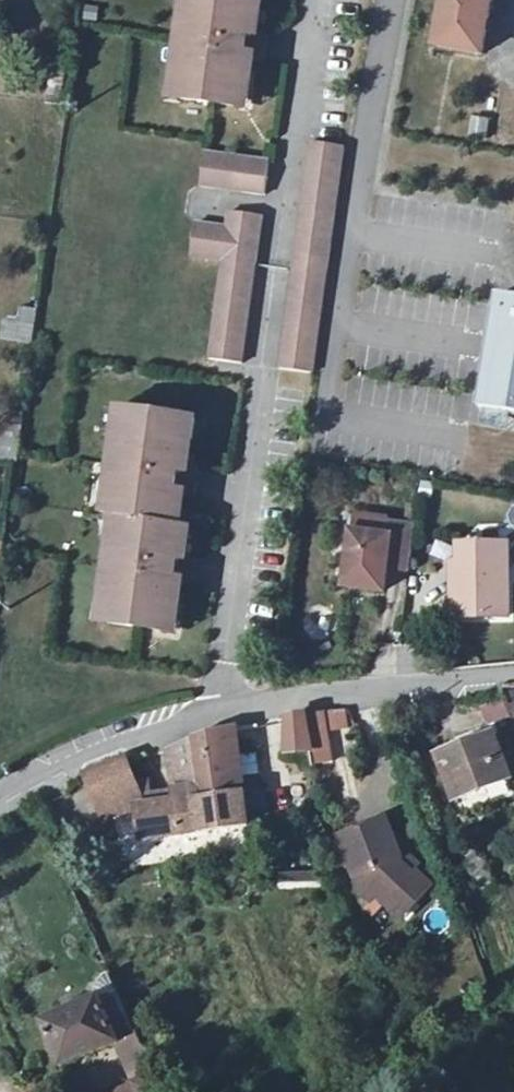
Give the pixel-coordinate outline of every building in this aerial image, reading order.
[(183,4),(192,6),(190,19),(181,18),(173,86),(179,87),(175,109),(237,117),(239,95),(246,95),(250,68),(260,67),(263,39),(258,37),(261,4),(252,1),(252,0),(183,0),(183,4)] [(435,47),(482,56),(492,0),(444,0),(435,47)] [(472,119),(470,138),(485,139),(487,121),(472,119)] [(339,150),(302,144),(272,370),(309,375),(339,150)] [(261,159),(191,152),(188,185),(256,195),(261,159)] [(252,216),(213,212),(211,226),(184,223),(180,256),(211,261),(199,362),(233,366),(252,216)] [(497,294),(478,408),(513,414),(513,297),(497,294)] [(21,309),(18,324),(34,326),(36,311),(21,309)] [(34,326),(18,324),(6,322),(4,340),(31,345),(34,326)] [(183,422),(125,414),(120,449),(113,448),(104,520),(111,521),(109,535),(102,534),(92,614),(98,615),(96,636),(155,644),(158,620),(164,621),(168,593),(181,594),(185,565),(178,563),(183,530),(175,529),(179,499),(193,500),(197,470),(184,468),(186,444),(181,443),(183,422)] [(17,463),(22,429),(0,426),(0,461),(17,463)] [(411,560),(415,526),(353,518),(345,586),(384,591),(388,557),(411,560)] [(510,536),(461,536),(461,587),(454,587),(455,608),(510,608),(510,536)] [(305,715),(315,767),(332,764),(322,713),(305,715)] [(289,769),(315,767),(305,715),(289,718),(289,769)] [(204,737),(193,741),(202,800),(244,793),(235,730),(204,737)] [(460,815),(513,793),(513,787),(493,736),(437,758),(460,815)] [(249,826),(244,793),(202,800),(193,741),(168,751),(175,793),(148,797),(146,783),(135,785),(126,761),(87,777),(97,802),(114,795),(122,813),(138,807),(142,841),(184,835),(184,834),(199,832),(199,833),(249,826)] [(114,795),(97,802),(105,819),(122,813),(114,795)] [(410,897),(416,904),(431,888),(416,872),(412,876),(399,863),(402,862),(386,821),(340,839),(363,897),(372,893),(395,913),(410,897)] [(480,892),(497,885),(487,860),(480,863),(475,849),(466,852),(480,892)] [(410,897),(395,913),(401,919),(416,904),(410,897)] [(117,1044),(122,1057),(142,1048),(110,974),(107,975),(105,977),(103,978),(100,982),(98,986),(96,989),(96,994),(96,997),(97,1001),(44,1024),(63,1067),(117,1044)] [(155,1077),(142,1048),(122,1057),(135,1086),(155,1077)]
